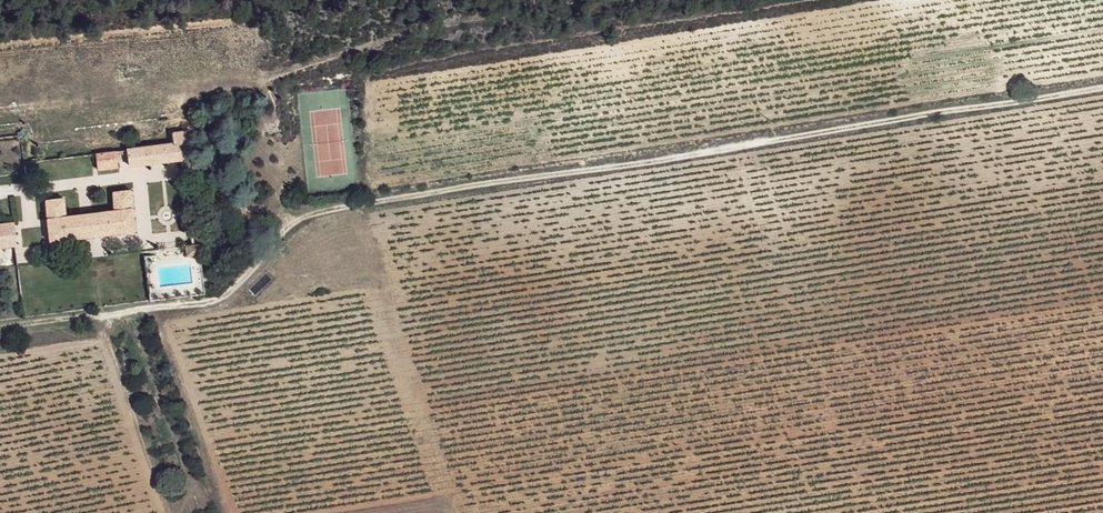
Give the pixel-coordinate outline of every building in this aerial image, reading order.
[(187,148),(184,129),(167,132),(169,147),(128,153),(130,168),(177,164),(176,151),(187,148)] [(126,165),(108,168),(110,184),(129,181),(126,165)] [(66,199),(48,201),(54,241),(139,228),(133,188),(115,191),(118,209),(69,216),(66,199)] [(0,228),(0,250),(21,248),(17,226),(0,228)]
